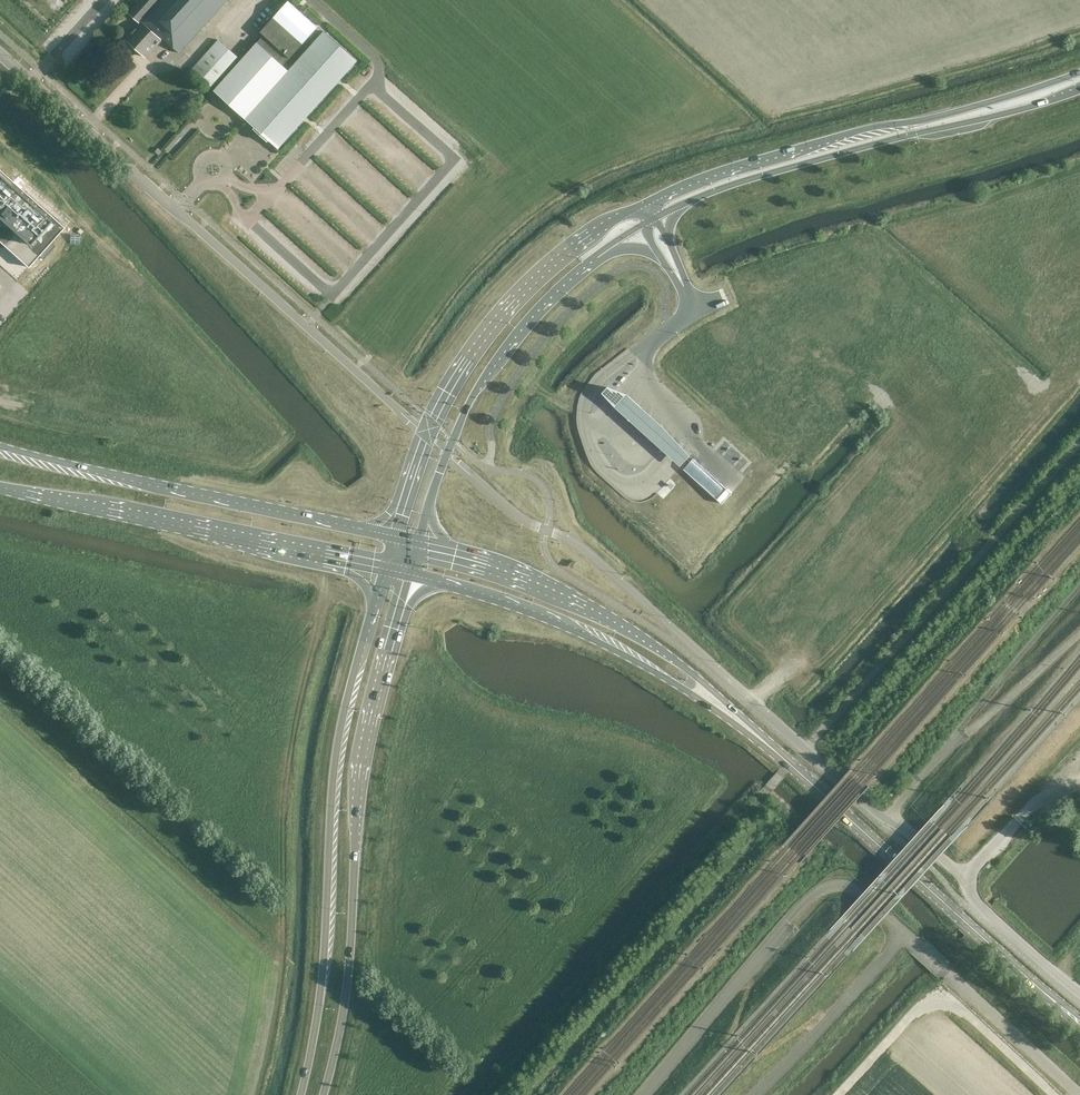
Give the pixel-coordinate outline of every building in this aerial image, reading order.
[(129,11),(139,21),(140,21),(141,22),(126,38),(145,56),(163,37),(179,52),(226,0),(139,0),(129,11)] [(284,66),(319,27),(290,1),(261,31),(265,34),(257,42),(284,66)] [(289,70),(246,117),(256,126),(254,128),(257,131),(258,130),(262,134),(266,137),(265,138),(268,141),(270,139),(280,147),(357,60),(324,31),(289,70)] [(212,86),(238,56),(218,39),(192,68),(212,86)] [(257,42),(215,89),(246,117),(289,70),(284,66),(257,42)] [(187,97),(178,107),(186,114),(195,104),(187,97)] [(28,267),(39,255),(43,259),(55,246),(51,242),(64,227),(0,170),(0,241),(28,267)] [(708,312),(734,299),(732,294),(705,306),(708,312)] [(608,387),(603,392),(607,397),(612,391),(608,387)] [(607,397),(683,466),(694,455),(636,395),(612,391),(607,397)] [(686,468),(717,499),(729,486),(697,456),(686,468)] [(729,486),(717,499),(722,503),(734,490),(729,486)]
